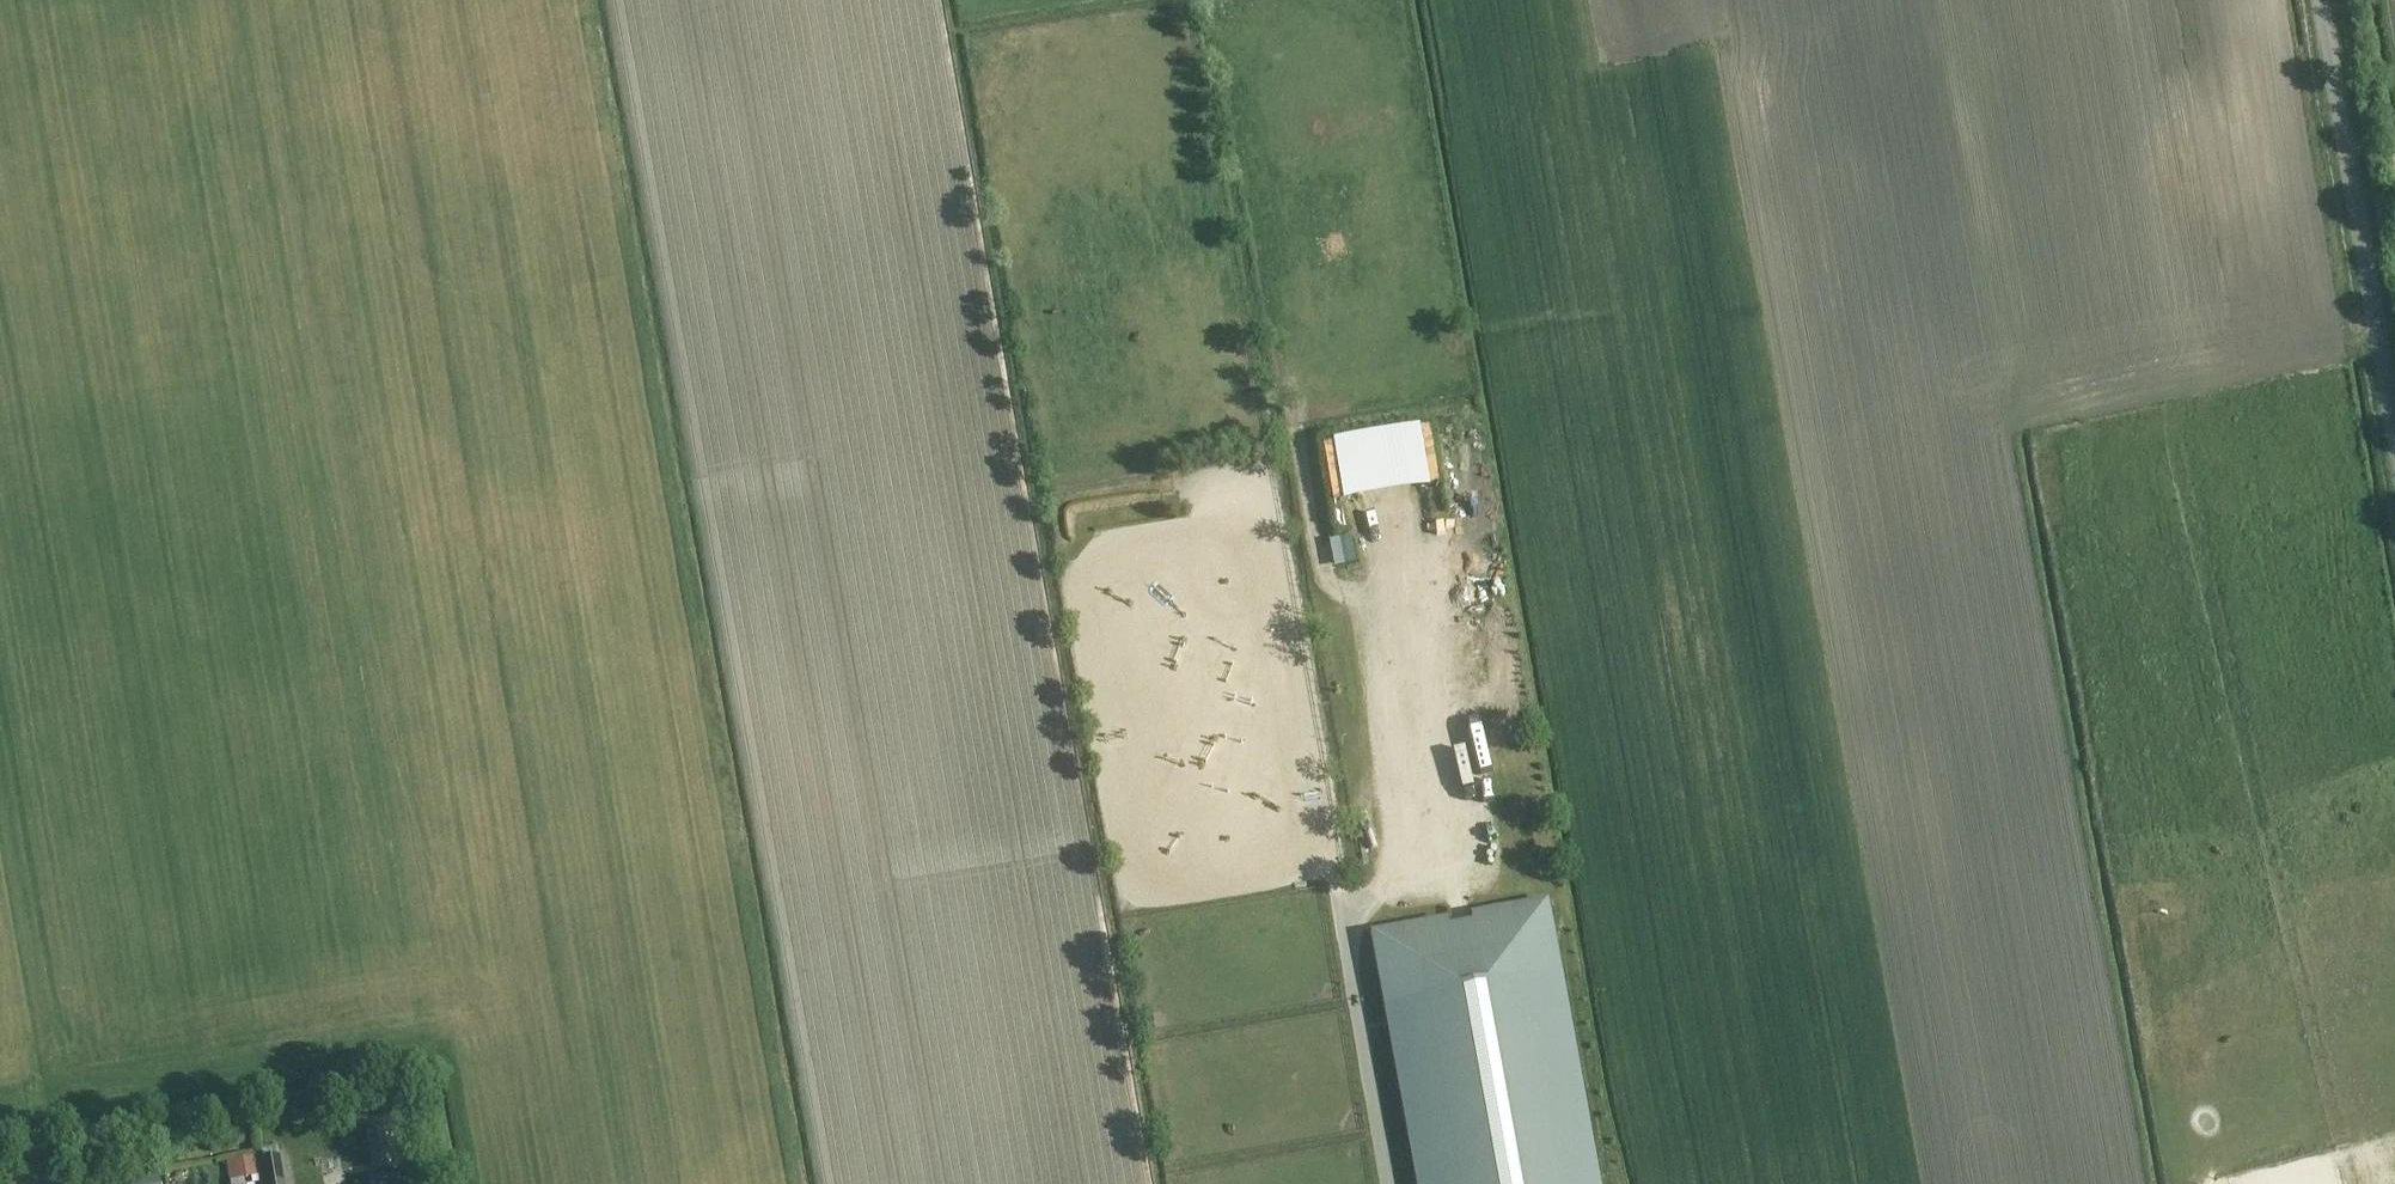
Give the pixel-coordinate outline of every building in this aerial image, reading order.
[(1380,941),(1424,1183),(1591,1183),(1541,911),(1380,941)] [(388,1129),(376,1131),(382,1174),(396,1172),(400,1172),(393,1128),(388,1129)] [(228,1162),(231,1182),(237,1181),(238,1183),(253,1183),(252,1178),(257,1177),(253,1157),(228,1162)] [(266,1183),(281,1183),(277,1158),(262,1160),(266,1183)]
